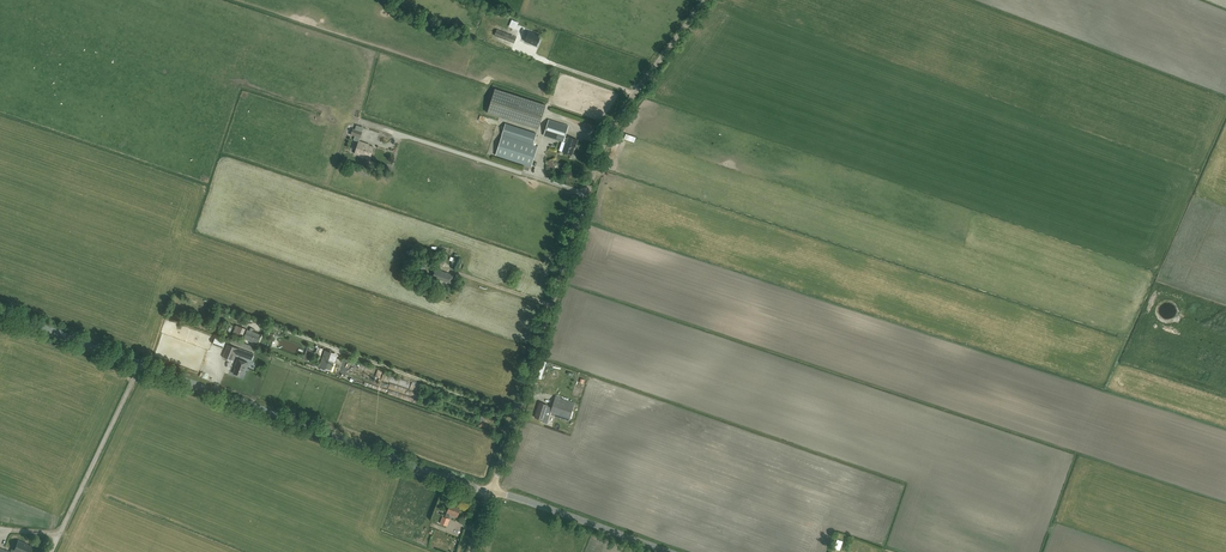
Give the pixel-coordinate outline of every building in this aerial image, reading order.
[(510,27),(521,31),(523,24),(513,20),(510,27)] [(517,37),(497,30),(495,36),(514,44),(517,37)] [(526,32),(524,37),(528,38),(527,43),(536,46),(540,37),(530,33),(530,34),(526,32)] [(545,105),(495,89),(488,113),(538,129),(545,105)] [(568,126),(549,120),(543,136),(563,142),(566,142),(563,152),(572,155),(575,144),(576,145),(577,140),(568,137),(568,139),(565,138),(568,126)] [(536,134),(506,124),(495,155),(531,167),(538,147),(532,145),(536,134)] [(362,132),(353,129),(351,135),(355,136),(354,140),(359,141),(355,154),(364,157),(364,156),(370,158),(374,147),(367,145),(367,144),(359,141),(362,132)] [(627,133),(625,139),(635,142),(637,137),(627,133)] [(555,159),(548,161),(550,169),(557,167),(555,159)] [(445,262),(432,258),(431,262),(444,266),(445,262)] [(436,269),(433,277),(450,283),(453,275),(436,269)] [(246,329),(240,327),(237,333),(233,331),(232,334),(242,338),(246,329)] [(260,334),(247,329),(244,338),(257,343),(260,334)] [(254,354),(227,344),(222,357),(233,361),(236,354),(251,360),(254,354)] [(248,363),(238,359),(235,368),(236,368),(234,373),(242,376),(245,368),(246,368),(248,363)] [(574,402),(555,396),(552,407),(547,406),(548,405),(539,402),(535,417),(543,420),(546,410),(551,411),(550,414),(569,420),(574,402)] [(460,509),(450,505),(447,513),(446,518),(443,517),(441,524),(447,526),(450,519),(449,519),(450,514),(457,517),(460,509)] [(18,541),(14,551),(17,551),(31,551),(33,547),(24,544),(25,543),(18,541)]
